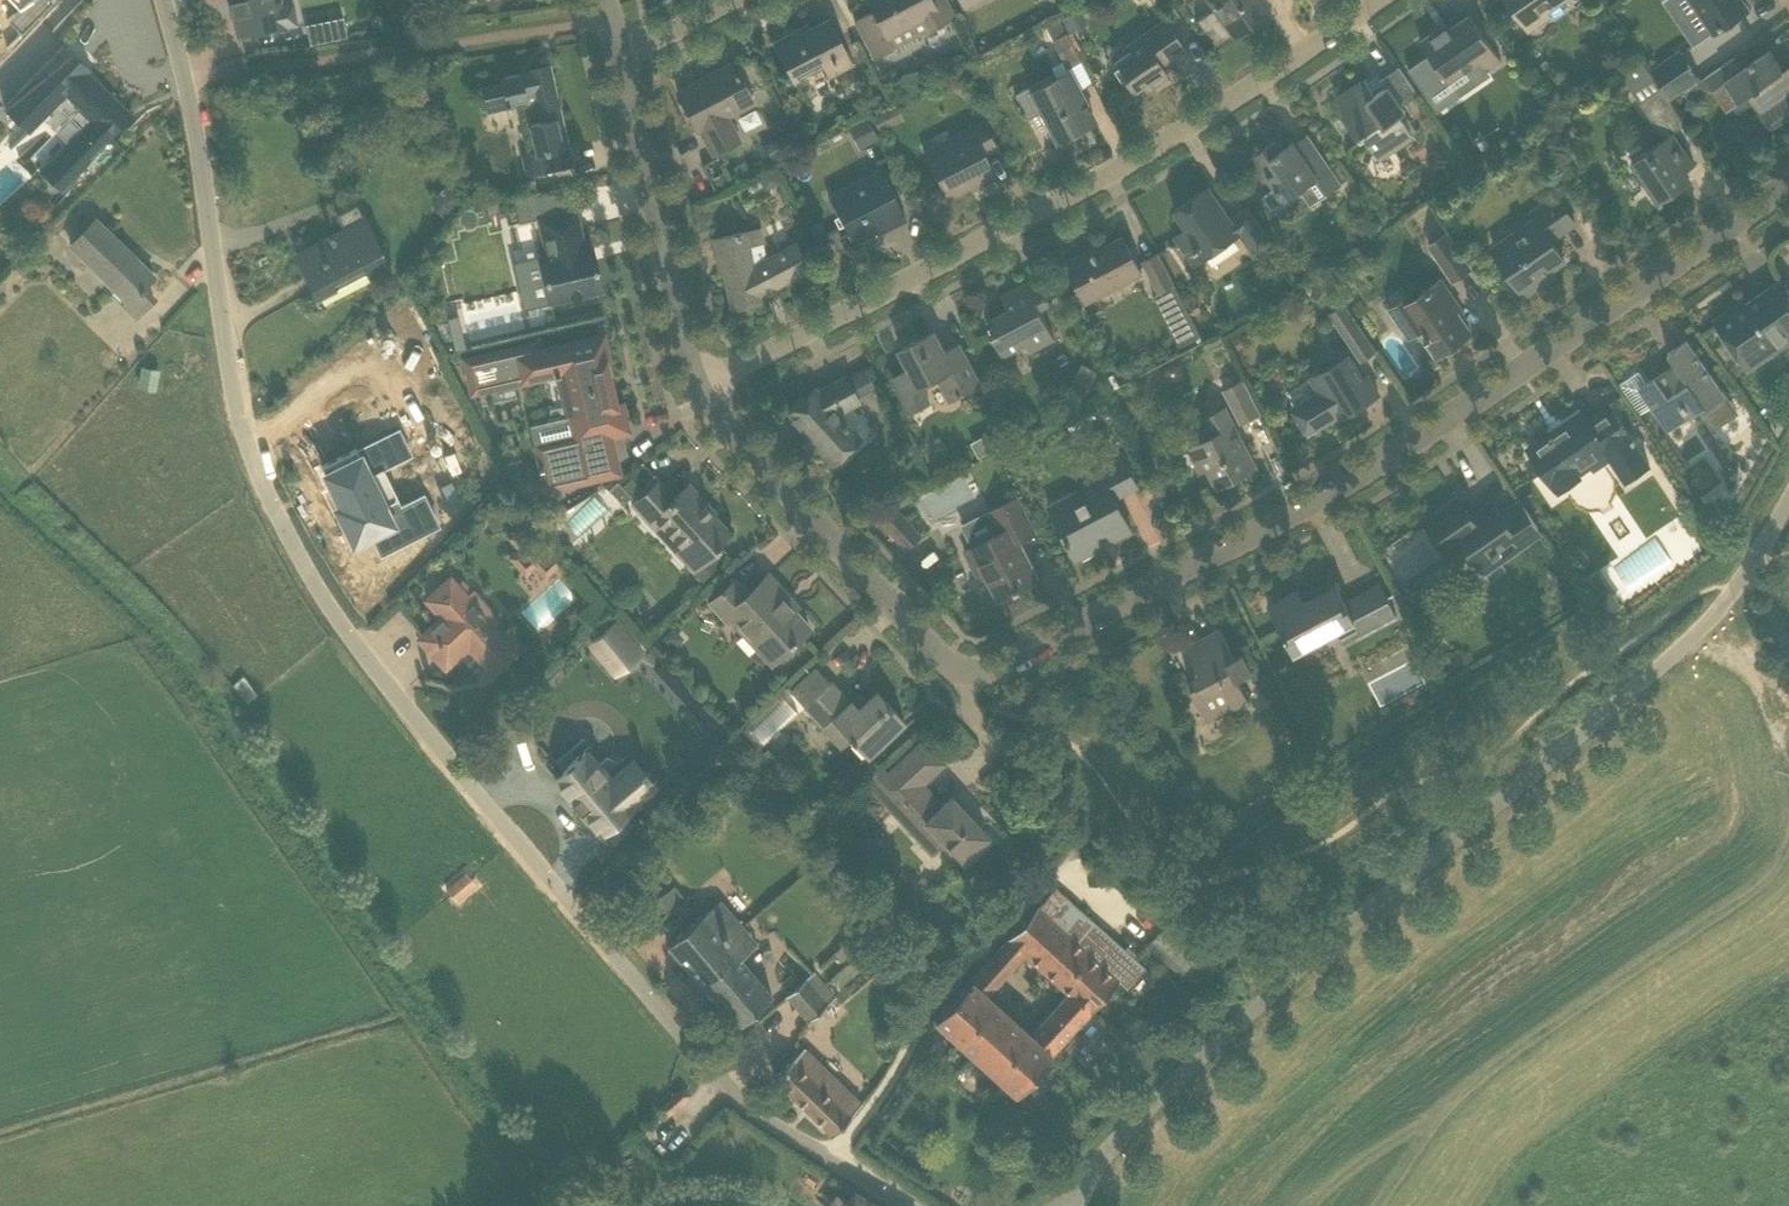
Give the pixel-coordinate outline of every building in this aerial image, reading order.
[(22,3),(8,18),(23,33),(54,0),(18,0),(22,3)] [(232,2),(234,1),(240,33),(296,22),(292,3),(281,5),(280,0),(231,0),(232,2)] [(875,58),(956,16),(948,0),(868,0),(873,10),(855,20),(875,58)] [(1214,9),(1197,20),(1203,28),(1211,40),(1215,46),(1265,11),(1258,0),(1207,0),(1214,9)] [(1525,22),(1544,9),(1546,12),(1564,0),(1510,0),(1525,22)] [(1749,9),(1742,0),(1690,0),(1712,31),(1714,29),(1716,32),(1749,9)] [(1079,9),(1061,18),(1069,33),(1087,24),(1079,9)] [(1617,22),(1612,13),(1606,17),(1611,26),(1617,22)] [(1502,60),(1471,14),(1443,33),(1439,28),(1421,41),(1449,82),(1459,97),(1492,75),(1488,69),(1502,60)] [(348,36),(344,16),(306,24),(310,43),(348,36)] [(854,65),(830,18),(810,27),(808,23),(807,24),(809,29),(799,34),(796,29),(773,42),(793,81),(823,65),(830,77),(854,65)] [(1161,65),(1185,48),(1164,18),(1126,44),(1131,51),(1115,62),(1125,76),(1123,78),(1133,93),(1151,81),(1155,87),(1170,77),(1161,65)] [(1059,19),(1045,26),(1052,40),(1066,33),(1059,19)] [(1206,43),(1211,40),(1203,28),(1198,31),(1206,43)] [(1080,61),(1066,33),(1052,40),(1051,41),(1065,68),(1080,61)] [(1650,70),(1662,87),(1671,101),(1684,92),(1698,81),(1701,79),(1680,48),(1650,70)] [(1788,97),(1788,65),(1783,69),(1770,50),(1744,68),(1736,56),(1705,77),(1714,90),(1726,81),(1740,101),(1749,94),(1762,113),(1788,95),(1788,97)] [(1638,53),(1616,68),(1640,102),(1662,87),(1650,70),(1638,53)] [(701,129),(713,153),(739,139),(726,115),(753,101),(733,62),(678,91),(698,131),(701,129)] [(527,175),(573,165),(550,64),(530,68),(530,70),(500,77),(501,81),(482,86),(488,112),(506,108),(508,109),(511,108),(510,101),(525,98),(527,105),(538,102),(542,120),(529,123),(536,150),(522,154),(527,175)] [(1418,94),(1400,66),(1382,78),(1387,86),(1376,93),(1366,79),(1339,98),(1348,112),(1344,116),(1362,142),(1367,139),(1380,158),(1414,135),(1400,116),(1406,111),(1402,105),(1418,94)] [(1057,140),(1095,120),(1069,71),(1032,90),(1030,86),(1015,93),(1021,104),(1018,106),(1022,114),(1025,113),(1028,118),(1042,111),(1057,140)] [(133,139),(133,80),(55,80),(55,139),(133,139)] [(1698,81),(1684,92),(1691,101),(1705,91),(1698,81)] [(1671,101),(1662,87),(1640,102),(1650,116),(1671,101)] [(896,105),(872,116),(879,130),(903,118),(896,105)] [(1437,125),(1428,110),(1420,115),(1429,130),(1437,125)] [(856,143),(876,133),(868,118),(848,128),(856,143)] [(924,152),(947,197),(995,172),(985,153),(997,146),(984,121),(924,152)] [(1695,165),(1673,133),(1665,138),(1632,161),(1660,202),(1690,181),(1684,172),(1695,165)] [(1342,183),(1332,169),(1321,153),(1309,162),(1295,142),(1295,141),(1283,149),(1277,140),(1249,159),(1265,182),(1270,179),(1285,201),(1290,197),(1302,190),(1306,187),(1318,178),(1329,194),(1343,185),(1342,183)] [(1332,169),(1342,183),(1348,179),(1338,165),(1332,169)] [(780,183),(772,167),(757,175),(765,191),(780,183)] [(829,197),(853,242),(888,223),(890,227),(906,218),(881,170),(829,197)] [(731,183),(725,171),(713,178),(718,189),(731,183)] [(1187,227),(1175,236),(1196,266),(1241,235),(1255,255),(1273,243),(1249,207),(1232,219),(1209,186),(1175,210),(1187,227)] [(1496,254),(1525,295),(1543,282),(1539,276),(1565,258),(1552,240),(1576,223),(1557,195),(1532,212),(1540,224),(1496,254)] [(322,300),(316,288),(363,266),(367,273),(387,263),(357,204),(337,214),(347,233),(335,239),(332,233),(329,235),(329,236),(296,253),(321,301),(322,300)] [(585,247),(576,209),(539,217),(547,255),(541,256),(551,301),(602,289),(592,246),(585,247)] [(113,236),(96,219),(71,244),(127,298),(122,303),(135,316),(154,296),(143,286),(154,275),(136,258),(134,261),(111,238),(113,236)] [(763,227),(713,238),(720,272),(724,271),(732,308),(761,302),(759,295),(810,268),(797,242),(767,257),(763,227)] [(1446,236),(1430,247),(1454,280),(1470,270),(1446,236)] [(1143,272),(1124,237),(1088,255),(1087,252),(1067,262),(1087,301),(1143,272)] [(1142,262),(1158,293),(1160,292),(1175,318),(1187,311),(1173,285),(1174,284),(1158,253),(1142,262)] [(996,330),(992,332),(1004,354),(1027,342),(1031,350),(1055,337),(1040,307),(1053,301),(1040,276),(1013,290),(1012,293),(1013,295),(1006,299),(1002,292),(1001,293),(1009,308),(990,318),(996,330)] [(1336,291),(1321,280),(1311,294),(1326,305),(1336,291)] [(1783,282),(1782,280),(1763,293),(1736,312),(1733,308),(1715,320),(1748,368),(1788,340),(1788,290),(1783,282)] [(1437,355),(1471,332),(1457,311),(1461,309),(1442,281),(1413,301),(1411,297),(1391,310),(1410,338),(1421,330),(1434,349),(1437,355)] [(1329,313),(1362,362),(1378,351),(1345,302),(1329,313)] [(465,348),(459,316),(448,318),(455,350),(465,348)] [(1193,316),(1171,327),(1181,346),(1202,334),(1193,316)] [(409,318),(366,340),(374,357),(418,336),(409,318)] [(981,383),(960,344),(946,351),(935,331),(901,348),(911,368),(894,377),(912,411),(932,401),(923,385),(940,375),(952,398),(981,383)] [(546,488),(584,479),(617,471),(607,427),(626,423),(621,402),(615,404),(605,360),(608,360),(602,336),(533,352),(532,345),(464,360),(472,395),(524,385),(523,379),(559,371),(574,434),(536,443),(546,488)] [(1640,415),(1655,405),(1672,429),(1705,406),(1707,408),(1726,395),(1688,339),(1668,353),(1679,368),(1668,375),(1665,371),(1664,372),(1648,384),(1639,372),(1620,386),(1640,415)] [(1440,359),(1437,355),(1434,349),(1423,357),(1430,366),(1440,359)] [(1311,378),(1319,390),(1291,407),(1307,434),(1338,415),(1340,418),(1378,395),(1367,376),(1361,380),(1348,356),(1311,378)] [(1084,363),(1081,369),(1095,377),(1099,371),(1084,363)] [(1182,374),(1183,370),(1181,367),(1179,365),(1177,364),(1173,363),(1170,365),(1168,367),(1166,370),(1166,373),(1168,376),(1170,378),(1172,380),(1176,380),(1179,378),(1181,376),(1182,374)] [(875,387),(866,370),(847,380),(856,397),(875,387)] [(1224,389),(1243,379),(1238,370),(1219,379),(1224,389)] [(846,377),(817,392),(814,389),(788,414),(833,462),(859,438),(836,412),(858,401),(846,377)] [(387,400),(425,452),(453,432),(414,379),(387,400)] [(1242,382),(1225,391),(1242,423),(1258,414),(1242,382)] [(1530,447),(1529,449),(1556,488),(1592,464),(1595,468),(1634,441),(1609,405),(1588,419),(1583,412),(1564,424),(1566,426),(1532,449),(1530,447)] [(1218,486),(1256,466),(1225,407),(1181,430),(1190,447),(1196,443),(1218,486)] [(1000,427),(994,431),(1001,445),(1008,442),(1000,427)] [(342,518),(354,542),(372,533),(381,552),(438,524),(423,494),(400,506),(397,499),(398,498),(383,467),(369,474),(356,448),(322,465),(346,516),(342,518)] [(1114,540),(1133,530),(1116,497),(1138,486),(1121,453),(1074,477),(1080,490),(1050,506),(1078,559),(1104,545),(1102,541),(1112,536),(1114,540)] [(618,481),(609,489),(623,504),(641,487),(632,477),(623,486),(618,481)] [(675,496),(659,479),(632,504),(694,569),(721,545),(719,542),(731,532),(714,514),(714,513),(703,501),(702,501),(687,485),(675,496)] [(998,533),(973,546),(982,562),(974,566),(983,584),(991,580),(1001,599),(1039,579),(1020,540),(1037,531),(1019,496),(987,512),(998,533)] [(1459,497),(1425,520),(1449,555),(1467,544),(1479,561),(1495,550),(1501,560),(1523,545),(1519,539),(1539,526),(1521,499),(1501,512),(1492,500),(1471,515),(1459,497)] [(894,505),(880,518),(908,548),(922,535),(894,505)] [(558,567),(548,556),(534,569),(544,580),(558,567)] [(709,557),(694,572),(702,581),(717,567),(709,557)] [(1599,569),(1584,579),(1608,615),(1623,605),(1599,569)] [(771,663),(810,626),(783,597),(787,593),(769,574),(749,592),(736,578),(709,603),(728,623),(731,620),(771,663)] [(451,578),(427,599),(443,617),(422,636),(446,663),(468,644),(492,672),(515,651),(476,607),(483,601),(473,591),(467,596),(451,578)] [(1346,602),(1338,585),(1305,602),(1299,589),(1269,605),(1294,653),(1354,621),(1361,633),(1397,614),(1381,584),(1346,602)] [(1426,599),(1419,588),(1404,598),(1411,608),(1426,599)] [(614,619),(591,637),(603,652),(626,633),(614,619)] [(674,626),(662,637),(674,648),(685,638),(674,626)] [(1222,629),(1187,647),(1205,681),(1192,688),(1205,713),(1221,704),(1225,712),(1250,699),(1239,679),(1252,672),(1242,653),(1236,656),(1222,629)] [(849,703),(817,667),(791,691),(843,745),(851,738),(866,754),(904,719),(877,690),(859,707),(852,700),(849,703)] [(249,701),(258,693),(244,676),(235,684),(249,701)] [(619,707),(605,720),(610,725),(591,743),(607,759),(639,729),(619,707)] [(719,740),(716,762),(736,765),(739,743),(719,740)] [(961,860),(988,835),(951,796),(936,809),(928,800),(933,795),(923,784),(945,763),(923,740),(887,774),(880,767),(864,781),(921,842),(932,854),(945,843),(961,860)] [(779,760),(768,749),(759,757),(770,768),(779,760)] [(586,753),(555,779),(602,834),(632,809),(630,805),(638,798),(625,783),(617,789),(586,753)] [(860,809),(850,797),(838,809),(849,820),(860,809)] [(458,901),(469,891),(477,884),(466,872),(447,889),(458,901)] [(1118,980),(1127,988),(1144,968),(1055,887),(934,1018),(1016,1093),(1055,1050),(1065,1059),(1078,1044),(1069,1035),(1118,980)] [(721,898),(682,932),(668,944),(702,984),(728,961),(717,948),(744,925),(721,898)] [(905,920),(895,928),(901,936),(911,928),(905,920)] [(702,984),(738,1025),(772,995),(740,958),(759,942),(744,925),(717,948),(728,961),(702,984)] [(842,961),(855,950),(847,941),(834,952),(842,961)] [(815,971),(787,995),(798,1008),(827,984),(815,971)] [(798,1008),(809,1021),(837,996),(827,984),(798,1008)] [(1208,992),(1191,1007),(1206,1023),(1223,1009),(1208,992)] [(803,1047),(774,1078),(833,1134),(851,1115),(850,1114),(861,1103),(819,1063),(803,1047)] [(855,1192),(854,1191),(845,1205),(880,1205),(855,1192)]
